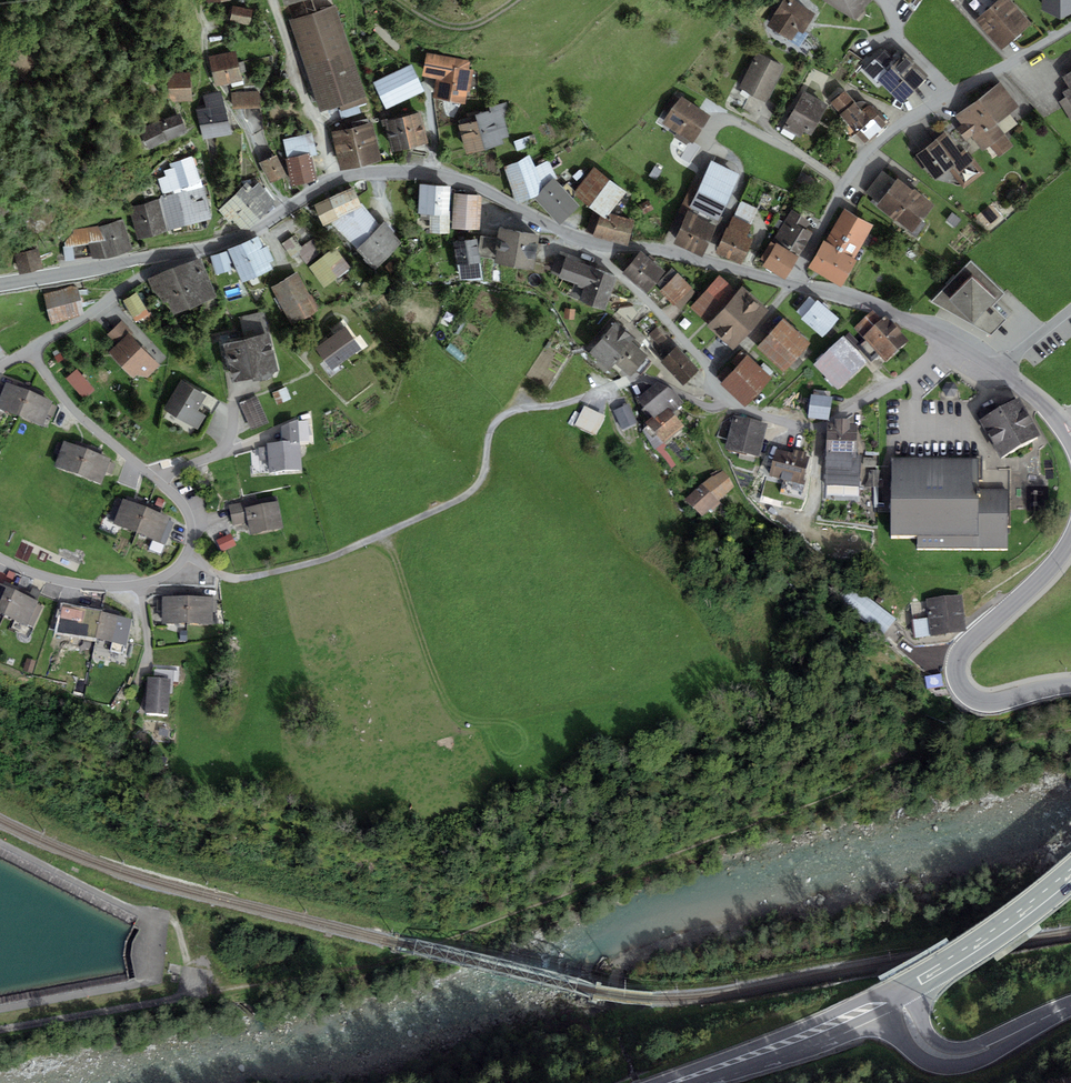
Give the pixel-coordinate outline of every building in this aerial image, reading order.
[(794,0),(783,0),(767,25),(792,41),(798,32),(803,34),(815,15),(794,0)] [(857,22),(873,0),(826,0),(857,22)] [(1018,9),(1010,0),(998,0),(996,3),(975,20),(988,35),(1018,9)] [(1042,10),(1062,20),(1070,14),(1070,0),(1042,0),(1042,10)] [(335,5),(289,20),(320,113),(340,106),(341,111),(367,103),(366,98),(335,5)] [(253,10),(233,6),(230,21),(250,25),(253,10)] [(1001,50),(1031,23),(1018,9),(988,35),(1001,50)] [(210,56),(215,87),(243,82),(237,51),(210,56)] [(766,102),(784,67),(757,53),(739,89),(766,102)] [(469,69),(471,61),(441,56),(427,54),(422,76),(437,79),(434,100),(464,104),(466,92),(470,93),(473,70),(469,69)] [(878,81),(890,93),(915,68),(904,56),(888,71),(878,81)] [(864,69),(876,83),(878,81),(888,71),(875,58),(864,69)] [(373,82),(386,109),(424,92),(411,65),(373,82)] [(890,93),(901,104),(927,79),(915,68),(890,93)] [(1063,77),(1070,88),(1063,92),(1066,97),(1058,101),(1070,122),(1070,72),(1063,77)] [(191,101),(190,73),(168,74),(169,102),(191,101)] [(1001,83),(979,100),(997,124),(1019,107),(1001,83)] [(230,134),(221,91),(202,95),(205,109),(197,110),(203,140),(230,134)] [(232,93),(233,109),(260,107),(259,91),(232,93)] [(812,135),(828,105),(802,91),(782,128),(800,138),(803,131),(812,135)] [(831,103),(840,114),(854,103),(845,91),(831,103)] [(693,144),(711,116),(682,97),(662,123),(677,134),(689,142),(693,144)] [(997,124),(979,100),(956,117),(962,125),(957,129),(966,141),(971,137),(982,151),(990,146),(1005,134),(997,124)] [(477,121),(484,151),(504,145),(503,139),(510,137),(504,116),(511,114),(507,102),(489,107),(490,111),(475,115),(477,121)] [(854,103),(840,114),(865,144),(889,123),(873,105),(871,107),(870,105),(869,106),(867,103),(864,102),(861,102),(859,102),(857,103),(856,104),(854,103)] [(428,144),(420,113),(384,122),(392,153),(428,144)] [(166,140),(187,132),(181,114),(159,121),(140,131),(149,150),(166,140)] [(484,151),(477,121),(459,126),(466,156),(484,151)] [(357,126),(352,127),(361,166),(381,162),(372,122),(357,126)] [(340,171),(361,166),(352,127),(331,132),(340,171)] [(317,155),(312,133),(283,140),(287,158),(309,153),(310,157),(317,155)] [(934,180),(954,166),(959,173),(975,162),(966,149),(959,153),(946,133),(916,154),(934,180)] [(686,146),(689,142),(677,134),(674,137),(686,146)] [(1013,145),(1005,134),(990,146),(998,157),(1013,145)] [(287,158),(286,159),(292,187),(315,182),(310,157),(309,153),(287,158)] [(276,155),(259,163),(270,183),(287,176),(276,155)] [(530,155),(504,167),(517,205),(534,197),(541,195),(540,191),(553,178),(555,181),(558,178),(549,161),(535,168),(530,155)] [(164,171),(166,177),(158,179),(162,193),(201,182),(194,157),(170,164),(171,169),(164,171)] [(699,187),(690,207),(719,220),(740,174),(711,160),(699,187)] [(626,192),(594,167),(573,194),(600,215),(605,219),(609,214),(626,192)] [(656,180),(661,171),(655,167),(649,175),(656,180)] [(879,203),(896,181),(882,171),(866,193),(879,203)] [(555,181),(553,178),(540,191),(541,195),(534,197),(560,225),(580,207),(555,181)] [(934,206),(898,179),(896,181),(879,203),(877,206),(914,233),(934,206)] [(245,233),(276,202),(258,184),(253,189),(247,183),(219,211),(230,222),(232,220),(245,233)] [(451,212),(449,211),(450,186),(420,184),(418,214),(430,215),(429,233),(449,235),(451,212)] [(683,204),(690,207),(699,187),(692,184),(683,204)] [(212,218),(204,188),(181,194),(189,224),(212,218)] [(323,226),(362,207),(360,204),(353,188),(314,206),(323,226)] [(167,230),(189,224),(181,194),(159,200),(167,230)] [(480,231),(481,195),(454,194),(452,230),(480,231)] [(167,230),(159,200),(129,208),(137,238),(167,230)] [(740,201),(733,216),(751,224),(758,209),(740,201)] [(332,223),(357,249),(380,226),(363,203),(360,204),(362,207),(332,223)] [(845,208),(825,242),(855,259),(874,226),(845,208)] [(792,210),(774,239),(799,255),(813,234),(806,230),(811,222),(792,210)] [(673,245),(687,251),(701,219),(687,213),(673,245)] [(634,220),(609,214),(605,219),(600,215),(593,236),(627,247),(634,220)] [(955,228),(961,220),(952,214),(946,221),(955,228)] [(733,216),(728,228),(746,236),(752,225),(751,224),(733,216)] [(98,226),(63,232),(66,247),(63,247),(64,261),(92,256),(92,259),(132,251),(123,219),(98,226)] [(703,258),(717,226),(701,219),(687,251),(703,258)] [(357,249),(355,250),(375,270),(403,241),(384,222),(380,226),(357,249)] [(716,252),(742,264),(753,240),(746,236),(728,228),(727,227),(716,252)] [(534,270),(538,235),(499,230),(498,238),(495,259),(494,265),(534,270)] [(302,248),(294,236),(282,244),(292,260),(298,256),(296,252),(302,248)] [(498,238),(481,236),(478,248),(480,257),(495,259),(498,238)] [(258,237),(228,250),(233,263),(242,283),(272,270),(269,263),(274,261),(267,247),(263,249),(258,237)] [(298,256),(308,268),(327,254),(315,238),(302,248),(296,252),(298,256)] [(478,248),(477,240),(453,243),(460,281),(483,281),(480,257),(478,248)] [(825,242),(824,241),(807,268),(841,288),(857,260),(855,259),(825,242)] [(785,280),(798,257),(777,242),(775,245),(771,243),(761,260),(765,262),(762,267),(785,280)] [(324,288),(351,267),(335,247),(327,254),(308,268),(324,288)] [(14,255),(20,275),(43,268),(38,249),(14,255)] [(233,263),(228,250),(210,257),(217,275),(232,270),(230,265),(233,263)] [(646,294),(666,271),(640,251),(621,274),(646,294)] [(558,277),(585,287),(579,301),(604,310),(617,277),(592,268),(565,258),(557,255),(550,273),(558,276),(558,277)] [(217,298),(201,258),(148,279),(164,319),(217,298)] [(1004,295),(971,261),(931,300),(992,335),(1007,320),(993,306),(1004,295)] [(682,312),(699,294),(677,273),(673,268),(657,285),(662,290),(660,291),(682,312)] [(320,311),(298,273),(271,288),(293,326),(320,311)] [(690,307),(708,324),(738,293),(719,276),(690,307)] [(51,325),(84,315),(76,285),(42,296),(51,325)] [(769,312),(743,287),(738,293),(708,324),(707,326),(733,350),(769,312)] [(149,315),(136,293),(122,301),(135,323),(149,315)] [(823,337),(839,318),(817,300),(815,302),(809,297),(797,312),(803,317),(801,319),(823,337)] [(854,327),(863,337),(882,319),(873,310),(854,327)] [(245,340),(270,334),(265,311),(239,317),(245,340)] [(882,319),(863,337),(886,362),(908,341),(900,332),(903,329),(896,322),(893,325),(886,316),(882,319)] [(784,372),(810,343),(783,318),(756,347),(784,372)] [(128,333),(131,336),(134,332),(121,320),(107,335),(117,345),(128,333)] [(588,355),(607,371),(614,362),(632,342),(635,339),(616,322),(588,355)] [(669,353),(676,346),(657,326),(649,333),(669,353)] [(361,350),(345,327),(330,338),(346,360),(361,350)] [(131,336),(128,333),(117,345),(109,353),(133,378),(140,371),(146,378),(160,365),(131,336)] [(245,340),(223,345),(232,382),(252,378),(253,382),(261,381),(269,379),(274,373),(279,372),(270,334),(245,340)] [(838,390),(867,363),(842,337),(813,363),(838,390)] [(331,371),(346,360),(330,338),(315,349),(331,371)] [(648,355),(632,342),(614,362),(631,376),(648,355)] [(699,370),(676,346),(669,353),(660,362),(683,386),(699,370)] [(744,407),(772,379),(748,355),(720,384),(744,407)] [(95,390),(77,369),(66,379),(84,400),(95,390)] [(19,417),(29,390),(6,381),(0,395),(0,409),(19,417)] [(181,381),(164,409),(197,429),(205,416),(197,411),(206,396),(181,381)] [(658,381),(637,398),(653,417),(655,419),(668,407),(672,412),(684,402),(658,381)] [(291,398),(286,387),(272,393),(277,405),(291,398)] [(829,421),(833,397),(829,396),(830,391),(815,389),(814,394),(811,394),(808,418),(829,421)] [(53,400),(29,390),(19,417),(42,426),(53,400)] [(269,423),(256,396),(239,403),(252,431),(269,423)] [(1040,435),(1019,397),(979,419),(1000,457),(1040,435)] [(637,423),(629,404),(614,411),(623,430),(637,423)] [(665,443),(684,426),(672,412),(668,407),(655,419),(653,417),(646,422),(648,425),(665,443)] [(606,421),(585,411),(576,428),(597,439),(606,421)] [(717,436),(728,439),(733,418),(723,415),(717,436)] [(759,457),(768,424),(733,415),(733,418),(728,439),(725,449),(759,457)] [(282,427),(282,441),(300,440),(300,442),(308,442),(309,420),(299,421),(299,418),(282,427)] [(827,423),(826,451),(856,452),(857,424),(850,424),(850,419),(835,419),(835,424),(827,423)] [(55,465),(77,474),(87,448),(65,440),(55,465)] [(267,442),(269,473),(302,471),(300,442),(300,440),(282,441),(267,442)] [(112,458),(87,448),(77,474),(102,484),(106,472),(111,473),(115,464),(110,462),(112,458)] [(793,453),(777,449),(774,461),(806,469),(809,457),(805,456),(806,452),(794,450),(793,453)] [(856,452),(826,451),(825,486),(860,487),(861,452),(856,452)] [(1008,489),(978,489),(978,458),(892,458),(892,534),(917,534),(917,548),(1008,549),(1008,489)] [(802,484),(806,469),(774,461),(771,476),(802,484)] [(735,487),(722,471),(714,477),(712,475),(685,499),(702,516),(711,509),(712,510),(721,503),(718,501),(735,487)] [(137,533),(146,507),(123,499),(114,525),(137,533)] [(249,501),(229,505),(233,526),(247,523),(244,508),(250,507),(249,501)] [(250,535),(283,528),(278,501),(250,507),(244,508),(247,523),(250,535)] [(162,541),(171,516),(146,507),(137,533),(162,541)] [(222,552),(237,545),(231,534),(217,541),(222,552)] [(4,615),(15,590),(0,584),(0,613),(4,615)] [(883,635),(896,618),(851,585),(838,602),(883,635)] [(39,601),(15,590),(4,615),(28,626),(33,628),(43,606),(38,604),(39,601)] [(967,631),(962,595),(926,599),(928,617),(930,635),(967,631)] [(162,624),(187,624),(188,596),(162,596),(162,624)] [(213,597),(188,596),(187,624),(213,624),(213,597)] [(94,638),(101,612),(102,610),(62,603),(55,634),(94,641),(94,638)] [(132,620),(101,612),(94,638),(126,645),(132,620)] [(914,637),(930,635),(928,617),(912,619),(914,637)] [(127,667),(131,652),(103,645),(99,660),(127,667)] [(32,673),(36,662),(27,659),(23,671),(32,673)] [(173,694),(174,670),(154,670),(154,678),(170,679),(169,694),(173,694)] [(169,694),(170,679),(154,678),(148,678),(146,713),(168,714),(169,694)] [(927,681),(929,691),(943,689),(941,678),(927,681)]
